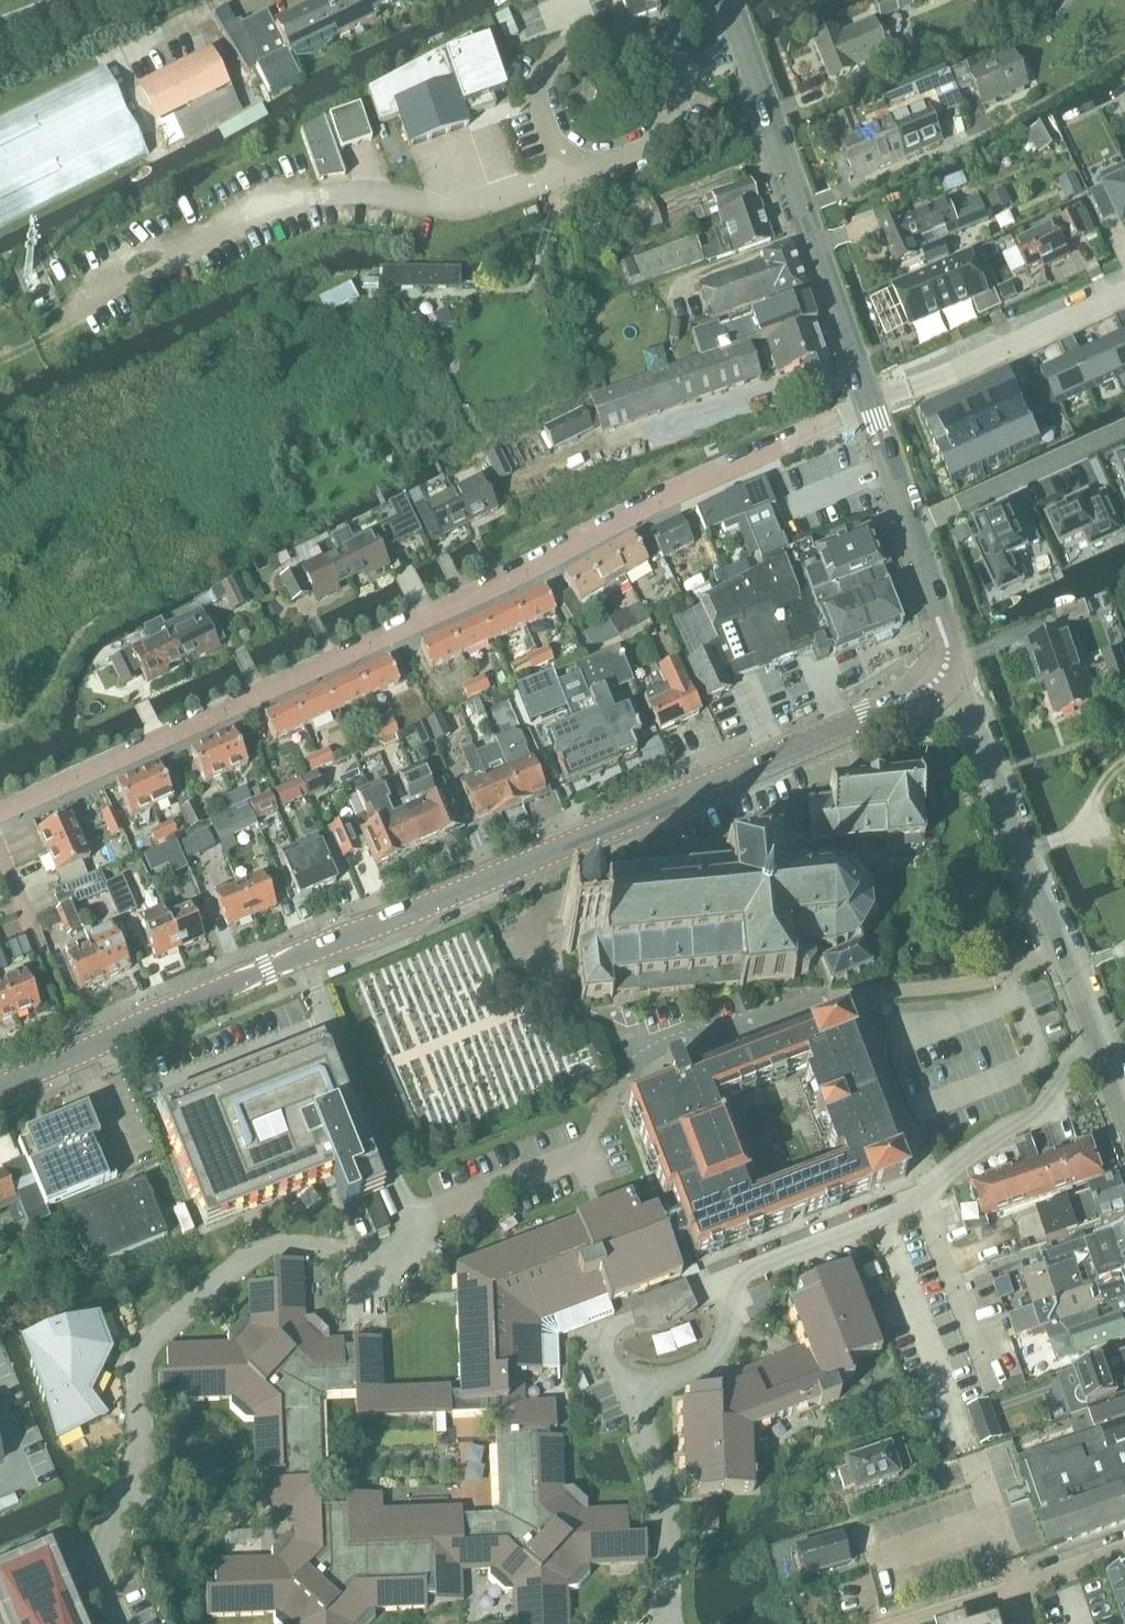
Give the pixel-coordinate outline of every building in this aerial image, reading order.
[(275,29),(289,58),(335,35),(337,40),(375,21),(373,17),(403,1),(403,0),(332,0),(275,29)] [(620,2),(622,1),(630,23),(659,13),(654,0),(619,0),(620,2)] [(872,1),(879,18),(902,8),(899,0),(874,0),(872,1)] [(1014,12),(1031,4),(1030,0),(1008,0),(1014,12)] [(256,66),(269,93),(299,78),(271,23),(265,13),(256,18),(242,25),(240,22),(234,25),(224,9),(213,15),(248,71),(256,66)] [(506,40),(518,36),(509,11),(496,15),(506,40)] [(849,71),(886,56),(872,23),(836,38),(834,32),(813,41),(830,81),(850,72),(849,71)] [(495,106),(471,36),(369,90),(381,123),(399,116),(410,146),(469,126),(466,117),(495,106)] [(157,122),(228,87),(210,50),(139,85),(157,122)] [(948,72),(957,93),(974,86),(982,105),(1026,87),(1012,54),(968,73),(965,65),(948,72)] [(147,154),(126,111),(105,69),(0,121),(0,227),(147,154)] [(957,93),(948,72),(900,92),(924,150),(939,143),(929,118),(961,105),(957,94),(957,93)] [(924,150),(900,92),(834,119),(842,137),(840,138),(857,178),(902,160),(902,159),(924,150)] [(326,118),(324,119),(302,131),(319,180),(320,180),(319,176),(343,173),(345,176),(346,176),(339,156),(342,150),(373,140),(361,105),(330,116),(331,119),(327,120),(326,118)] [(1028,132),(1040,153),(1061,141),(1049,120),(1028,132)] [(1102,178),(1106,188),(1093,194),(1104,219),(1118,213),(1124,226),(1124,167),(1102,178)] [(689,213),(692,223),(704,219),(712,217),(709,209),(715,207),(717,214),(756,200),(749,181),(711,195),(711,196),(705,198),(708,206),(689,213)] [(987,197),(994,211),(1011,202),(1004,187),(987,197)] [(949,200),(912,216),(926,245),(962,230),(988,219),(982,205),(971,210),(956,216),(949,200)] [(757,203),(718,216),(722,229),(713,233),(717,244),(702,249),(707,262),(731,254),(770,241),(757,203)] [(541,220),(536,207),(524,211),(528,224),(541,220)] [(1085,209),(1075,214),(1014,242),(1027,270),(1047,261),(1049,264),(1068,255),(1064,245),(1095,231),(1085,209)] [(929,265),(950,256),(944,243),(927,250),(926,245),(912,216),(902,220),(901,219),(881,227),(897,264),(918,255),(917,252),(923,250),(929,265)] [(620,264),(629,289),(702,263),(692,238),(620,264)] [(764,261),(699,284),(711,318),(776,296),(778,300),(806,291),(790,245),(762,255),(764,261)] [(979,251),(894,287),(911,327),(947,312),(973,301),(979,317),(1001,307),(995,291),(988,294),(984,285),(992,282),(979,252),(979,251)] [(816,321),(808,297),(719,328),(717,322),(692,331),(701,358),(719,352),(720,355),(734,350),(748,344),(816,321)] [(1060,405),(1124,375),(1124,314),(1115,318),(1124,338),(1082,357),(1073,338),(1059,344),(1068,363),(1046,374),(1047,375),(1030,382),(1043,411),(1060,403),(1060,405)] [(809,379),(829,372),(814,326),(768,342),(779,373),(804,364),(809,379)] [(748,344),(734,350),(745,383),(760,378),(748,344)] [(582,409),(543,428),(553,449),(600,426),(602,432),(745,383),(734,350),(720,355),(719,352),(701,358),(590,396),(591,400),(581,405),(582,409)] [(940,454),(953,482),(1040,442),(1009,375),(922,415),(935,443),(934,444),(934,445),(936,444),(940,452),(938,453),(939,454),(940,454)] [(511,474),(500,452),(486,459),(498,481),(511,474)] [(454,493),(469,523),(497,509),(482,479),(454,493)] [(727,494),(695,509),(704,532),(744,516),(762,561),(784,552),(764,501),(769,498),(762,480),(727,494)] [(423,502),(413,507),(429,538),(439,533),(441,537),(469,523),(454,493),(426,507),(423,502)] [(1082,504),(1048,519),(1060,546),(1084,535),(1090,547),(1122,532),(1104,493),(1090,500),(1087,493),(1079,497),(1082,504)] [(1007,508),(975,523),(984,541),(977,544),(998,591),(1022,580),(1012,557),(1027,550),(1026,548),(1040,542),(1027,514),(1013,520),(1007,508)] [(389,525),(396,540),(420,528),(412,514),(389,525)] [(654,541),(660,553),(663,559),(693,544),(680,517),(650,532),(654,541)] [(834,653),(888,632),(899,628),(883,585),(870,590),(865,575),(890,566),(876,528),(814,552),(809,539),(784,552),(762,561),(764,567),(698,600),(734,678),(829,641),(834,653)] [(373,533),(352,543),(346,530),(330,537),(337,551),(350,578),(373,567),(375,571),(388,564),(373,533)] [(571,590),(558,598),(573,622),(607,602),(604,597),(627,584),(624,578),(648,564),(647,563),(660,553),(654,541),(638,548),(631,537),(564,578),(571,590)] [(350,578),(337,551),(322,559),(301,569),(316,600),(330,593),(328,589),(350,578)] [(292,602),(308,595),(296,571),(280,579),(292,602)] [(248,603),(236,580),(211,592),(216,602),(226,597),(232,611),(248,603)] [(513,604),(524,626),(555,612),(545,590),(513,604)] [(1090,616),(1089,614),(1093,613),(1090,604),(1086,605),(1085,601),(1054,612),(1059,627),(1090,616)] [(483,618),(493,640),(524,626),(513,604),(483,618)] [(647,621),(637,605),(619,616),(629,632),(647,621)] [(214,621),(208,624),(204,615),(193,620),(191,615),(166,627),(170,637),(182,660),(203,649),(205,653),(219,646),(218,644),(224,641),(214,621)] [(629,632),(619,616),(602,626),(611,642),(629,632)] [(452,632),(462,654),(493,640),(483,618),(452,632)] [(182,660),(170,637),(166,627),(162,620),(144,629),(146,633),(149,632),(153,641),(126,654),(125,652),(123,652),(125,655),(126,655),(135,673),(141,670),(147,682),(161,675),(159,671),(182,660)] [(584,637),(593,653),(611,642),(602,626),(584,637)] [(1065,678),(1086,671),(1081,657),(1076,658),(1066,630),(1028,643),(1042,685),(1046,684),(1065,678)] [(462,654),(452,632),(420,646),(430,668),(462,654)] [(553,661),(547,649),(537,654),(543,666),(553,661)] [(572,722),(592,772),(616,762),(615,761),(635,753),(630,740),(639,737),(627,709),(612,716),(603,692),(631,681),(618,650),(575,667),(577,674),(557,683),(556,683),(572,722)] [(729,690),(724,679),(712,651),(687,663),(704,702),(729,690)] [(1124,680),(1124,666),(1120,651),(1103,656),(1112,684),(1124,680)] [(526,659),(532,671),(543,666),(537,654),(526,659)] [(124,684),(137,678),(135,673),(126,655),(125,655),(112,661),(124,684)] [(357,675),(367,698),(399,683),(388,661),(357,675)] [(659,732),(699,714),(676,664),(659,672),(662,679),(666,688),(657,692),(643,698),(659,732)] [(566,708),(556,683),(557,683),(553,673),(552,671),(515,685),(530,722),(532,722),(530,717),(539,713),(541,718),(566,708)] [(1065,678),(1046,684),(1056,714),(1096,701),(1086,671),(1065,678)] [(326,689),(336,712),(367,698),(357,675),(326,689)] [(489,691),(483,678),(473,682),(479,696),(489,691)] [(462,687),(468,701),(479,696),(473,682),(462,687)] [(296,703),(306,726),(336,712),(326,689),(296,703)] [(502,691),(490,696),(496,710),(508,705),(502,691)] [(306,726),(296,703),(264,717),(274,740),(306,726)] [(449,737),(441,716),(426,722),(434,743),(449,737)] [(399,733),(393,720),(383,725),(388,738),(399,733)] [(411,728),(419,749),(434,743),(426,722),(411,728)] [(572,722),(547,732),(553,749),(552,749),(566,782),(592,772),(572,722)] [(372,729),(378,742),(388,738),(383,725),(372,729)] [(517,730),(495,739),(498,746),(521,802),(545,792),(531,759),(530,759),(517,730)] [(212,742),(226,774),(247,765),(233,732),(212,742)] [(226,774),(212,742),(191,752),(205,784),(226,774)] [(498,746),(476,755),(482,770),(480,771),(481,776),(486,773),(488,777),(486,779),(500,811),(521,802),(498,746)] [(477,821),(500,811),(486,779),(488,777),(486,773),(481,776),(480,771),(482,770),(476,755),(473,748),(462,753),(472,776),(460,781),(477,821)] [(334,762),(328,749),(318,754),(323,766),(334,762)] [(307,758),(313,771),(323,766),(318,754),(307,758)] [(410,770),(440,838),(461,828),(447,794),(437,798),(423,765),(410,770)] [(137,776),(152,808),(173,798),(158,766),(137,776)] [(410,770),(399,775),(408,797),(399,801),(419,847),(422,846),(440,838),(410,770)] [(306,799),(322,791),(315,775),(299,782),(306,799)] [(152,808),(137,776),(116,785),(131,818),(152,808)] [(611,995),(611,993),(647,990),(648,993),(742,984),(742,983),(791,978),(791,975),(807,973),(819,958),(831,984),(871,966),(860,942),(857,940),(871,916),(869,889),(850,869),(848,869),(845,843),(885,839),(886,843),(923,840),(920,814),(922,814),(918,777),(829,785),(831,800),(808,802),(812,845),(794,846),(778,848),(777,844),(729,849),(730,865),(585,880),(577,890),(576,913),(563,915),(566,951),(577,950),(582,998),(611,995)] [(361,781),(352,785),(356,793),(357,793),(361,802),(373,828),(362,833),(376,865),(398,856),(372,797),(368,788),(365,790),(361,781)] [(275,792),(282,809),(306,799),(299,782),(275,792)] [(380,783),(368,788),(372,797),(398,856),(419,847),(399,801),(389,805),(384,792),(380,783)] [(252,799),(246,787),(234,792),(240,804),(252,799)] [(223,797),(229,810),(240,804),(234,792),(223,797)] [(258,819),(279,809),(272,792),(250,802),(258,819)] [(181,809),(191,829),(205,822),(195,802),(181,809)] [(107,825),(117,820),(112,810),(103,814),(107,825)] [(252,810),(215,825),(227,854),(238,850),(232,835),(257,824),(252,810)] [(48,852),(80,838),(71,817),(38,831),(48,852)] [(117,820),(107,825),(112,836),(122,831),(117,820)] [(178,836),(171,822),(161,827),(168,841),(178,836)] [(342,859),(344,858),(358,852),(346,823),(330,830),(342,859)] [(151,832),(158,846),(168,841),(161,827),(151,832)] [(206,831),(181,843),(188,857),(213,845),(206,831)] [(299,844),(318,889),(336,882),(317,837),(299,844)] [(80,838),(48,852),(57,873),(89,859),(80,838)] [(176,841),(144,854),(151,872),(168,865),(171,875),(187,868),(176,841)] [(318,889),(299,844),(281,852),(300,897),(318,889)] [(107,890),(105,886),(99,872),(53,892),(61,910),(74,905),(74,904),(107,890)] [(239,885),(252,916),(276,906),(263,875),(239,885)] [(105,886),(107,890),(118,916),(135,909),(122,878),(105,886)] [(252,916),(239,885),(214,895),(228,927),(252,916)] [(74,905),(61,910),(72,935),(85,930),(74,905)] [(166,915),(179,947),(203,937),(190,905),(166,915)] [(179,947),(166,915),(163,907),(139,918),(155,957),(179,947)] [(113,928),(88,938),(91,947),(105,979),(130,968),(113,928)] [(105,979),(91,947),(67,957),(80,989),(105,979)] [(1,984),(14,1016),(39,1006),(26,974),(1,984)] [(1,984),(0,984),(0,1022),(14,1016),(1,984)] [(687,1244),(688,1244),(694,1257),(870,1189),(870,1190),(881,1186),(904,1177),(897,1156),(893,1157),(848,1038),(851,1037),(843,1016),(808,1030),(809,1032),(684,1080),(677,1062),(663,1067),(670,1084),(627,1100),(635,1119),(626,1123),(634,1144),(642,1140),(665,1199),(671,1196),(679,1217),(670,1220),(679,1241),(685,1239),(687,1244)] [(361,1200),(375,1234),(390,1228),(372,1186),(376,1185),(371,1174),(375,1172),(369,1159),(361,1162),(314,1075),(316,1071),(317,1066),(315,1062),(311,1059),(307,1059),(165,1115),(210,1226),(322,1181),(326,1191),(336,1187),(345,1210),(358,1205),(357,1201),(361,1200)] [(37,1189),(16,1198),(19,1205),(29,1227),(49,1219),(45,1208),(116,1179),(105,1152),(96,1155),(91,1142),(87,1143),(77,1118),(18,1143),(37,1189)] [(1094,1138),(1074,1145),(1076,1149),(955,1191),(970,1231),(986,1225),(983,1217),(1103,1175),(1096,1154),(1099,1153),(1094,1138)] [(1018,1143),(1021,1151),(1033,1147),(1030,1138),(1018,1143)] [(1021,1151),(1024,1159),(1036,1155),(1033,1147),(1021,1151)] [(1,1212),(19,1205),(16,1198),(14,1198),(3,1171),(0,1173),(0,1210),(1,1212)] [(91,1266),(166,1235),(144,1181),(68,1212),(91,1266)] [(1124,1216),(1124,1193),(1124,1194),(1120,1182),(1036,1210),(1047,1243),(1124,1216)] [(644,1534),(644,1535),(629,1536),(628,1509),(588,1510),(587,1502),(573,1488),(564,1488),(563,1437),(549,1438),(549,1429),(556,1429),(555,1400),(554,1401),(554,1408),(525,1410),(523,1372),(541,1371),(540,1346),(539,1323),(606,1297),(609,1305),(625,1298),(681,1277),(669,1245),(679,1241),(670,1220),(660,1224),(655,1211),(638,1217),(630,1196),(602,1207),(592,1210),(575,1217),(577,1222),(456,1269),(457,1291),(457,1301),(461,1393),(450,1393),(450,1386),(422,1387),(383,1388),(381,1338),(353,1340),(353,1347),(343,1347),(343,1339),(329,1339),(329,1331),(314,1317),(305,1318),(303,1261),(273,1262),(274,1283),(248,1284),(249,1320),(241,1320),(227,1335),(227,1343),(206,1344),(171,1346),(172,1375),(189,1374),(190,1401),(230,1399),(230,1408),(245,1422),(253,1422),(255,1473),(268,1472),(268,1481),(263,1482),(263,1481),(261,1481),(262,1509),(262,1510),(292,1509),(293,1535),(285,1535),(271,1549),(271,1558),(215,1561),(216,1591),(217,1591),(217,1590),(237,1590),(238,1616),(274,1614),(274,1623),(275,1623),(372,1623),(376,1619),(376,1611),(422,1609),(427,1609),(426,1596),(435,1596),(435,1602),(434,1602),(435,1603),(463,1602),(462,1572),(489,1571),(489,1579),(503,1593),(512,1593),(513,1623),(570,1623),(568,1590),(576,1589),(589,1575),(589,1567),(610,1566),(647,1565),(647,1563),(646,1534),(644,1534)] [(1113,1305),(1124,1301),(1124,1229),(1095,1239),(1096,1241),(1092,1242),(1113,1305)] [(1009,1316),(1016,1337),(1059,1323),(1113,1305),(1092,1242),(1089,1243),(1088,1240),(1035,1258),(1039,1267),(1022,1273),(1034,1307),(1009,1316)] [(848,1267),(841,1270),(797,1287),(802,1299),(788,1304),(804,1346),(794,1361),(792,1362),(791,1360),(754,1374),(752,1369),(718,1382),(718,1391),(687,1393),(688,1406),(680,1406),(683,1482),(698,1481),(698,1494),(753,1492),(751,1432),(819,1405),(820,1407),(839,1399),(835,1387),(853,1380),(852,1379),(851,1379),(846,1365),(881,1351),(848,1267)] [(681,1277),(625,1298),(632,1315),(638,1331),(649,1331),(661,1329),(674,1324),(686,1317),(693,1309),(687,1293),(681,1277)] [(1007,1280),(996,1284),(1001,1299),(1012,1296),(1007,1280)] [(1113,1305),(1059,1323),(1068,1334),(1071,1333),(1078,1354),(1124,1338),(1124,1301),(1113,1305)] [(108,1414),(91,1395),(113,1351),(99,1313),(21,1336),(48,1432),(108,1414)] [(1075,1368),(1088,1405),(1117,1395),(1116,1391),(1124,1388),(1124,1351),(1075,1368)] [(1124,1418),(1124,1397),(1089,1410),(1096,1428),(1124,1418)] [(1019,1460),(1050,1547),(1068,1541),(1124,1522),(1124,1423),(1019,1460)] [(896,1471),(911,1466),(902,1441),(887,1446),(888,1448),(845,1463),(847,1469),(838,1472),(844,1489),(853,1486),(855,1492),(898,1477),(896,1471)] [(0,1501),(0,1508),(2,1512),(18,1505),(14,1495),(0,1501)] [(804,1577),(848,1564),(840,1535),(796,1548),(804,1577)] [(81,1623),(70,1601),(67,1602),(62,1590),(64,1589),(64,1587),(63,1588),(48,1567),(33,1548),(0,1562),(0,1623),(82,1623),(81,1623)] [(1109,1577),(1124,1623),(1124,1571),(1109,1577)] [(89,1594),(82,1579),(73,1583),(80,1598),(89,1594)]
